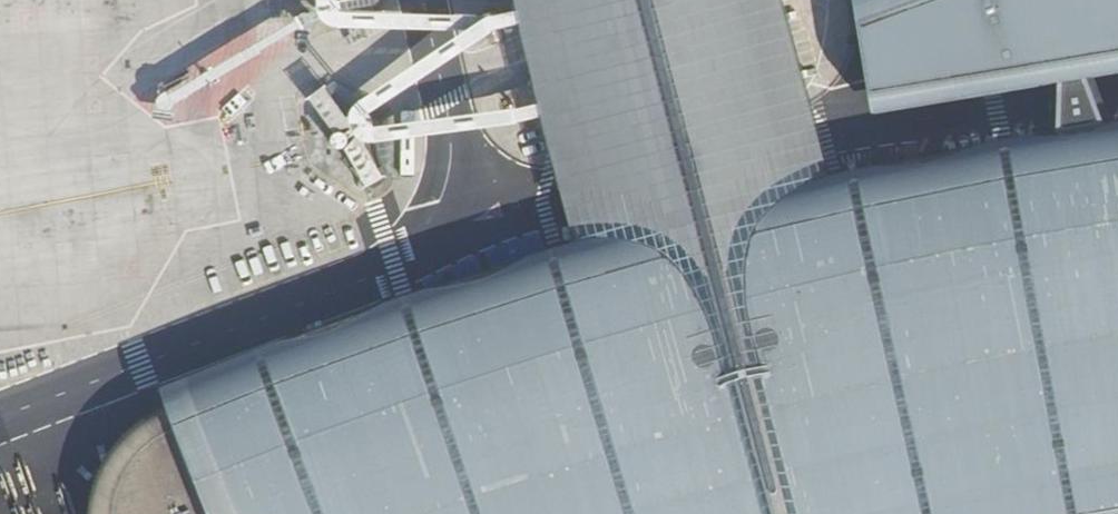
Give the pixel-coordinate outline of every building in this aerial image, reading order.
[(1117,72),(1117,0),(847,0),(858,116),(1065,81),(1117,72)]
